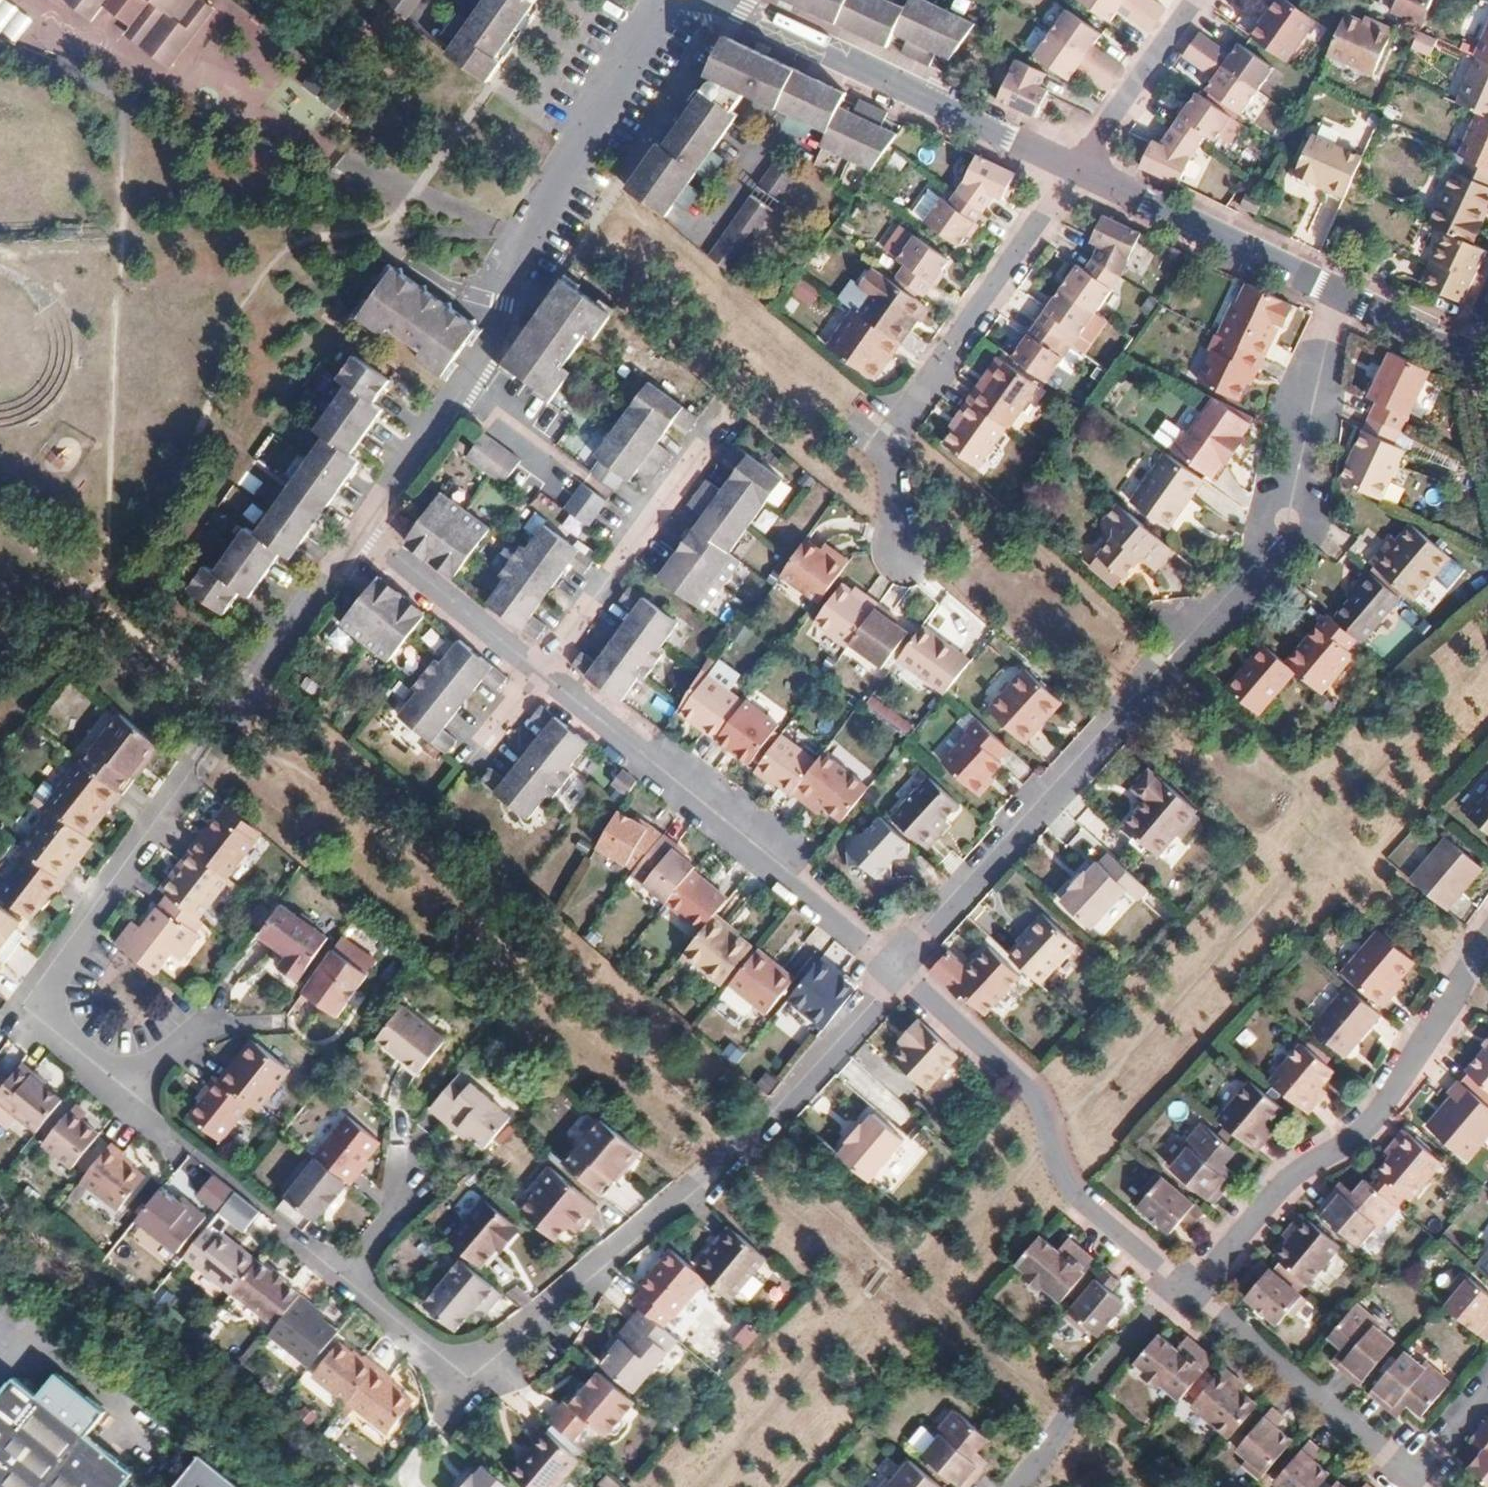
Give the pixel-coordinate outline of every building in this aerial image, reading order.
[(5,36),(23,15),(5,0),(0,0),(0,34),(5,36)] [(85,9),(93,0),(73,0),(85,9)] [(126,14),(137,1),(138,0),(108,0),(126,14)] [(179,32),(193,14),(204,2),(201,0),(138,0),(151,10),(150,12),(132,34),(160,56),(179,32)] [(402,19),(416,0),(382,0),(380,2),(402,19)] [(443,52),(485,80),(533,12),(528,8),(534,0),(480,0),(443,52)] [(862,37),(880,0),(879,0),(785,0),(862,37)] [(901,11),(880,0),(862,37),(884,47),(890,35),(901,11)] [(901,11),(890,35),(905,42),(899,55),(925,67),(932,54),(946,61),(971,26),(916,0),(907,0),(901,11)] [(1123,0),(1076,0),(1107,23),(1116,11),(1120,6),(1128,12),(1124,17),(1147,34),(1155,23),(1123,0)] [(1155,23),(1164,12),(1148,0),(1136,0),(1136,1),(1134,0),(1123,0),(1155,23)] [(1263,16),(1266,19),(1259,28),(1256,26),(1248,37),(1283,62),(1312,23),(1280,0),(1275,0),(1263,16)] [(1420,25),(1427,10),(1405,0),(1396,0),(1391,12),(1420,25)] [(1427,10),(1431,0),(1405,0),(1427,10)] [(119,24),(132,34),(150,12),(137,1),(126,14),(119,24)] [(1120,6),(1116,11),(1124,17),(1128,12),(1120,6)] [(1064,11),(1048,34),(1114,81),(1122,69),(1098,53),(1095,58),(1086,52),(1090,47),(1098,35),(1064,11)] [(1266,19),(1263,16),(1256,26),(1259,28),(1266,19)] [(1342,16),(1325,55),(1369,75),(1390,31),(1373,23),(1371,28),(1360,23),(1342,16)] [(1371,28),(1373,23),(1362,18),(1360,23),(1371,28)] [(1472,59),(1476,61),(1487,66),(1487,24),(1472,59)] [(1114,81),(1048,34),(1031,57),(1065,81),(1073,70),(1078,64),(1086,70),(1082,76),(1105,93),(1114,81)] [(1237,45),(1228,58),(1224,64),(1215,57),(1220,51),(1196,34),(1188,45),(1254,93),(1271,70),(1237,45)] [(623,189),(661,221),(734,117),(729,113),(741,96),(774,112),(794,71),(766,57),(729,40),(708,83),(694,102),(688,97),(623,189)] [(1238,115),(1254,93),(1188,45),(1183,52),(1179,57),(1203,74),(1207,68),(1216,75),(1212,80),(1205,91),(1238,115)] [(1098,53),(1090,47),(1086,52),(1095,58),(1098,53)] [(1228,58),(1220,51),(1215,57),(1224,64),(1228,58)] [(1013,61),(995,100),(1018,111),(1033,118),(1038,106),(1043,97),(1045,93),(1037,89),(1044,75),(1013,61)] [(1456,106),(1476,115),(1487,120),(1487,66),(1476,61),(1456,106)] [(1078,64),(1073,70),(1082,76),(1086,70),(1078,64)] [(336,110),(349,91),(313,67),(301,86),(336,110)] [(1207,68),(1203,74),(1212,80),(1216,75),(1207,68)] [(794,71),(774,112),(793,120),(813,80),(794,71)] [(813,80),(793,120),(799,123),(823,135),(817,149),(845,162),(866,173),(886,145),(893,136),(879,129),(886,115),(856,101),(849,115),(837,109),(844,95),(818,82),(813,80)] [(1185,106),(1176,118),(1168,129),(1195,147),(1202,137),(1210,143),(1228,118),(1194,93),(1185,106)] [(1038,106),(1043,109),(1047,100),(1043,97),(1038,106)] [(207,102),(204,110),(214,114),(217,106),(207,102)] [(1171,115),(1176,118),(1185,106),(1180,102),(1171,115)] [(1476,115),(1456,156),(1462,159),(1487,173),(1487,120),(1476,115)] [(1184,161),(1195,147),(1168,129),(1156,146),(1149,141),(1147,145),(1136,167),(1173,185),(1184,161)] [(1326,187),(1323,193),(1341,201),(1360,160),(1310,137),(1290,179),(1294,187),(1306,192),(1314,188),(1316,183),(1326,187)] [(961,183),(953,193),(981,213),(992,197),(997,201),(1010,174),(973,156),(961,183)] [(1427,225),(1440,232),(1466,244),(1475,225),(1472,224),(1479,209),(1483,211),(1487,199),(1487,194),(1484,192),(1487,184),(1487,173),(1462,159),(1454,177),(1450,176),(1427,225)] [(772,163),(753,190),(776,206),(795,180),(772,163)] [(1316,183),(1314,188),(1323,193),(1326,187),(1316,183)] [(753,190),(747,199),(769,215),(776,206),(753,190)] [(909,214),(922,223),(938,201),(925,192),(909,214)] [(956,248),(981,213),(953,193),(944,205),(938,201),(922,223),(956,248)] [(1259,201),(1244,193),(1236,209),(1253,216),(1259,201)] [(747,199),(704,258),(728,273),(769,215),(747,199)] [(1116,279),(1137,235),(1099,216),(1086,243),(1095,247),(1089,259),(1116,279)] [(1466,244),(1440,232),(1428,260),(1432,262),(1420,288),(1459,306),(1484,253),(1466,244)] [(894,277),(922,297),(946,262),(912,237),(895,261),(902,267),(894,277)] [(1073,267),(1058,289),(1092,313),(1116,279),(1089,259),(1080,272),(1073,267)] [(391,270),(385,265),(373,281),(380,286),(391,270)] [(420,302),(426,295),(424,286),(415,287),(401,277),(401,270),(391,270),(380,286),(366,305),(356,319),(381,337),(386,331),(418,354),(413,360),(438,378),(449,364),(462,345),(473,330),(471,320),(464,322),(448,311),(446,302),(436,303),(430,310),(420,302)] [(903,326),(910,317),(917,306),(868,270),(855,288),(870,299),(858,317),(897,345),(908,330),(903,326)] [(577,285),(562,274),(558,279),(573,290),(577,285)] [(590,339),(608,316),(593,305),(573,290),(558,279),(545,298),(533,314),(541,320),(532,332),(524,327),(500,361),(516,373),(534,387),(547,397),(566,372),(557,366),(574,344),(582,333),(590,339)] [(794,295),(813,306),(822,290),(803,279),(794,295)] [(1280,328),(1290,307),(1245,286),(1235,307),(1230,305),(1215,335),(1261,357),(1273,335),(1267,332),(1271,324),(1280,328)] [(1058,289),(1033,323),(1060,342),(1068,331),(1075,336),(1092,313),(1058,289)] [(436,303),(426,295),(420,302),(430,310),(436,303)] [(612,310),(599,299),(593,305),(608,316),(612,310)] [(350,314),(356,319),(366,305),(360,300),(350,314)] [(858,317),(852,313),(825,350),(867,380),(883,357),(887,360),(897,345),(858,317)] [(531,316),(524,327),(532,332),(541,320),(533,314),(531,316)] [(915,320),(910,317),(903,326),(908,330),(915,320)] [(1033,323),(1008,359),(1042,383),(1059,359),(1051,354),(1060,342),(1033,323)] [(462,345),(466,348),(477,333),(473,330),(462,345)] [(1254,372),(1261,357),(1215,335),(1213,334),(1205,351),(1210,353),(1196,381),(1234,400),(1249,369),(1254,372)] [(1426,373),(1386,354),(1364,398),(1375,403),(1367,419),(1397,433),(1426,373)] [(322,434),(289,480),(326,506),(358,460),(349,454),(380,410),(371,403),(387,381),(351,355),(335,378),(344,385),(313,428),(322,434)] [(995,360),(975,388),(981,392),(1001,364),(995,360)] [(512,379),(516,373),(500,361),(495,367),(512,379)] [(438,378),(443,381),(453,367),(449,364),(438,378)] [(1034,388),(1001,364),(981,392),(975,388),(965,402),(1002,428),(1005,430),(1034,388)] [(647,381),(594,452),(599,456),(590,468),(614,486),(623,474),(628,478),(638,465),(653,476),(671,452),(656,441),(672,420),(687,432),(697,418),(647,381)] [(547,397),(534,387),(530,392),(544,402),(547,397)] [(1213,400),(1211,403),(1245,427),(1251,419),(1213,400)] [(1002,428),(965,402),(955,416),(960,419),(941,445),(972,469),(1002,428)] [(1208,478),(1219,463),(1224,456),(1228,459),(1241,443),(1236,439),(1245,427),(1211,403),(1186,436),(1182,433),(1170,450),(1208,478)] [(1152,436),(1170,450),(1182,433),(1164,420),(1152,436)] [(1336,483),(1377,502),(1401,453),(1361,433),(1352,451),(1357,454),(1350,468),(1345,465),(1336,483)] [(476,442),(457,468),(481,485),(492,494),(511,469),(476,442)] [(738,467),(721,490),(706,478),(688,503),(704,514),(657,576),(704,610),(723,586),(741,561),(728,551),(746,526),(781,479),(733,443),(723,456),(738,467)] [(1201,480),(1163,453),(1129,503),(1166,529),(1178,513),(1173,509),(1182,496),(1187,500),(1201,480)] [(1224,456),(1219,463),(1223,466),(1228,459),(1224,456)] [(289,480),(283,488),(320,514),(326,506),(289,480)] [(579,482),(562,505),(586,524),(603,501),(579,482)] [(288,559),(320,514),(283,488),(267,510),(251,533),(243,527),(211,573),(202,567),(186,589),(220,614),(236,591),(246,598),(279,552),(288,559)] [(487,531),(437,494),(417,521),(403,540),(452,577),(487,531)] [(1167,550),(1114,504),(1100,521),(1108,528),(1109,535),(1092,554),(1094,556),(1117,576),(1118,577),(1133,560),(1138,560),(1149,570),(1167,550)] [(542,581),(550,588),(568,564),(583,575),(592,563),(543,526),(525,550),(519,546),(497,577),(502,580),(484,604),(497,613),(501,608),(510,615),(506,620),(534,640),(544,628),(529,617),(538,606),(528,599),(542,581)] [(1388,550),(1382,545),(1366,564),(1409,602),(1446,559),(1408,526),(1394,543),(1388,550)] [(1388,550),(1394,543),(1388,538),(1382,545),(1388,550)] [(828,560),(817,552),(802,541),(777,574),(816,603),(846,562),(834,552),(828,560)] [(823,544),(817,552),(828,560),(834,552),(823,544)] [(1117,576),(1094,556),(1086,566),(1108,585),(1117,576)] [(1332,618),(1360,642),(1396,600),(1362,571),(1351,584),(1357,589),(1346,602),(1332,618)] [(375,580),(337,625),(360,643),(383,662),(421,616),(375,580)] [(528,599),(538,606),(550,588),(542,581),(528,599)] [(1341,597),(1346,602),(1357,589),(1351,584),(1341,597)] [(611,657),(602,650),(591,663),(578,653),(568,666),(596,686),(600,680),(610,687),(606,693),(618,702),(637,676),(641,679),(664,649),(659,645),(676,622),(627,586),(617,599),(631,610),(614,634),(623,641),(611,657)] [(844,648),(847,644),(875,605),(863,596),(859,601),(849,594),(839,586),(811,624),(844,648)] [(853,589),(849,594),(859,601),(863,596),(853,589)] [(906,636),(893,626),(886,621),(889,616),(875,605),(847,644),(881,669),(906,636)] [(497,613),(506,620),(510,615),(501,608),(497,613)] [(1300,649),(1295,645),(1279,663),(1289,671),(1316,695),(1347,657),(1342,652),(1351,641),(1329,622),(1321,615),(1311,626),(1316,630),(1300,649)] [(896,621),(889,616),(886,621),(893,626),(896,621)] [(1332,618),(1329,622),(1351,641),(1357,646),(1360,642),(1332,618)] [(747,625),(734,641),(751,654),(763,638),(747,625)] [(1311,626),(1295,645),(1300,649),(1316,630),(1311,626)] [(919,627),(894,660),(941,694),(967,662),(919,627)] [(614,634),(602,650),(611,657),(623,641),(614,634)] [(438,731),(456,710),(446,702),(461,685),(469,692),(478,682),(492,693),(503,679),(477,658),(474,662),(466,656),(469,651),(456,641),(436,665),(430,660),(406,689),(412,694),(394,717),(441,755),(452,742),(438,731)] [(1252,714),(1289,671),(1279,663),(1258,645),(1222,688),(1252,714)] [(477,658),(469,651),(466,656),(474,662),(477,658)] [(986,712),(1015,740),(1028,725),(1034,730),(1057,706),(1023,673),(986,712)] [(676,717),(682,710),(704,679),(697,674),(673,714),(676,717)] [(704,679),(682,710),(694,719),(689,726),(711,743),(713,741),(740,705),(704,679)] [(602,690),(606,693),(610,687),(600,680),(596,686),(602,690)] [(446,702),(456,710),(469,692),(461,685),(446,702)] [(872,696),(865,706),(908,735),(915,724),(872,696)] [(740,705),(713,741),(746,766),(775,727),(742,703),(740,705)] [(540,730),(531,741),(540,747),(526,766),(516,758),(500,781),(486,770),(476,782),(524,821),(543,799),(547,802),(571,772),(566,768),(585,745),(573,735),(570,740),(561,733),(565,728),(537,706),(526,719),(540,730)] [(682,710),(676,717),(689,726),(694,719),(682,710)] [(120,716),(81,765),(119,795),(122,797),(132,784),(126,779),(154,745),(120,716)] [(1005,750),(974,721),(963,733),(967,737),(940,767),(973,796),(983,785),(978,780),(984,774),(1005,750)] [(1028,725),(1015,740),(1021,745),(1034,730),(1028,725)] [(573,735),(565,728),(561,733),(570,740),(573,735)] [(752,770),(788,798),(812,764),(777,737),(752,770)] [(540,747),(531,741),(516,758),(526,766),(540,747)] [(126,779),(132,784),(160,749),(154,745),(126,779)] [(864,790),(818,756),(812,764),(788,798),(803,808),(808,802),(819,810),(837,824),(864,790)] [(103,804),(109,809),(119,795),(81,765),(79,763),(45,807),(52,812),(80,834),(103,804)] [(1145,772),(1130,791),(1143,803),(1121,831),(1154,858),(1192,814),(1145,772)] [(989,778),(984,774),(978,780),(983,785),(989,778)] [(609,790),(622,798),(631,784),(617,775),(609,790)] [(928,777),(888,820),(925,851),(937,838),(932,834),(958,805),(928,777)] [(1466,820),(1487,838),(1487,794),(1466,820)] [(814,817),(819,810),(808,802),(803,808),(814,817)] [(85,838),(109,809),(103,804),(80,834),(85,838)] [(227,807),(220,816),(253,843),(259,834),(227,807)] [(64,866),(85,838),(80,834),(52,812),(21,852),(29,858),(61,884),(71,872),(64,866)] [(614,813),(593,848),(631,872),(658,839),(645,828),(643,831),(630,824),(614,813)] [(253,843),(220,816),(201,840),(197,837),(187,849),(225,879),(253,843)] [(906,845),(876,817),(858,837),(844,838),(846,870),(862,869),(873,882),(888,881),(887,861),(906,861),(906,845)] [(633,820),(630,824),(643,831),(645,828),(633,820)] [(662,904),(687,873),(691,869),(678,860),(668,851),(672,847),(659,837),(658,839),(631,872),(627,876),(662,904)] [(64,866),(71,872),(93,844),(85,838),(64,866)] [(1441,840),(1405,881),(1441,912),(1476,871),(1441,840)] [(682,855),(672,847),(668,851),(678,860),(682,855)] [(187,849),(177,863),(182,867),(162,893),(166,896),(197,921),(227,881),(225,879),(187,849)] [(1143,892),(1105,856),(1096,866),(1093,863),(1084,874),(1079,871),(1063,888),(1066,892),(1057,903),(1087,930),(1124,891),(1134,902),(1143,892)] [(0,896),(0,898),(31,922),(48,900),(51,902),(64,886),(61,884),(29,858),(0,896)] [(182,867),(177,863),(156,889),(162,893),(182,867)] [(687,873),(662,904),(697,933),(706,921),(710,916),(722,901),(687,873)] [(145,934),(139,930),(130,922),(113,944),(152,975),(168,955),(174,960),(194,935),(192,933),(200,923),(197,921),(166,896),(146,922),(152,926),(145,934)] [(290,954),(286,960),(281,966),(299,979),(330,937),(314,926),(314,919),(304,911),(297,913),(283,903),(261,933),(281,947),(290,954)] [(1,966),(17,945),(8,938),(15,929),(20,923),(0,907),(0,965),(1,966)] [(1036,913),(1020,930),(1029,937),(1020,947),(1007,961),(1033,984),(1070,944),(1036,913)] [(727,938),(730,935),(731,934),(710,916),(706,921),(727,938)] [(697,933),(679,955),(716,985),(746,948),(730,935),(727,938),(706,921),(697,933)] [(146,922),(139,930),(145,934),(152,926),(146,922)] [(24,937),(15,929),(8,938),(17,945),(24,937)] [(1029,937),(1020,930),(1012,940),(1020,947),(1029,937)] [(334,1016),(345,1002),(355,989),(367,974),(376,962),(341,936),(301,992),(334,1016)] [(1415,970),(1379,939),(1344,980),(1384,1013),(1393,1003),(1389,999),(1415,970)] [(277,953),(286,960),(290,954),(281,947),(277,953)] [(964,972),(943,954),(925,974),(954,1001),(958,997),(981,1018),(1017,979),(985,949),(964,972)] [(772,974),(776,969),(753,951),(750,955),(772,974)] [(750,955),(725,985),(762,1016),(791,981),(776,969),(772,974),(750,955)] [(814,963),(784,1000),(819,1030),(854,987),(838,973),(834,979),(814,963)] [(355,989),(345,1002),(349,1006),(359,993),(355,989)] [(1385,1026),(1351,997),(1316,1037),(1350,1066),(1385,1026)] [(397,1006),(372,1038),(414,1072),(440,1040),(397,1006)] [(907,1044),(901,1050),(890,1063),(922,1091),(953,1057),(915,1022),(900,1038),(907,1044)] [(1486,1034),(1478,1043),(1483,1048),(1460,1073),(1487,1096),(1487,1034),(1486,1034)] [(1285,1035),(1251,1073),(1289,1105),(1300,1093),(1295,1088),(1305,1077),(1300,1074),(1313,1060),(1285,1035)] [(895,1044),(901,1050),(907,1044),(900,1038),(895,1044)] [(228,1069),(217,1082),(250,1108),(255,1112),(288,1072),(254,1044),(232,1072),(228,1069)] [(32,1136),(58,1104),(37,1087),(25,1078),(29,1072),(20,1064),(5,1082),(0,1089),(0,1109),(10,1118),(32,1136)] [(41,1081),(29,1072),(25,1078),(37,1087),(41,1081)] [(457,1125),(467,1133),(482,1146),(507,1118),(456,1074),(427,1108),(453,1129),(457,1125)] [(1309,1082),(1305,1077),(1295,1088),(1300,1093),(1309,1082)] [(221,1143),(250,1108),(217,1082),(213,1078),(203,1090),(206,1093),(187,1115),(221,1143)] [(1242,1081),(1209,1119),(1246,1151),(1258,1137),(1254,1133),(1263,1123),(1258,1119),(1270,1105),(1242,1081)] [(1452,1082),(1442,1093),(1447,1097),(1421,1126),(1462,1160),(1487,1129),(1487,1112),(1452,1082)] [(10,1118),(0,1109),(0,1128),(0,1129),(10,1118)] [(69,1111),(42,1144),(70,1167),(97,1134),(69,1111)] [(344,1112),(309,1155),(314,1159),(344,1184),(348,1187),(359,1173),(355,1169),(365,1157),(379,1139),(344,1112)] [(834,1157),(865,1183),(901,1141),(870,1115),(860,1127),(858,1126),(843,1143),(845,1145),(834,1157)] [(597,1119),(561,1162),(600,1195),(637,1152),(597,1119)] [(1267,1127),(1263,1123),(1254,1133),(1258,1137),(1267,1127)] [(457,1125),(453,1129),(463,1138),(467,1133),(457,1125)] [(1204,1203),(1225,1180),(1215,1172),(1221,1165),(1231,1153),(1199,1126),(1177,1150),(1183,1154),(1168,1171),(1204,1203)] [(1395,1129),(1385,1141),(1389,1144),(1378,1156),(1383,1161),(1370,1175),(1400,1200),(1433,1162),(1395,1129)] [(1374,1153),(1378,1156),(1389,1144),(1385,1141),(1374,1153)] [(110,1143),(80,1180),(115,1208),(141,1177),(118,1158),(122,1153),(110,1143)] [(880,1173),(891,1184),(904,1171),(906,1173),(923,1156),(909,1143),(880,1173)] [(369,1161),(365,1157),(355,1169),(359,1173),(369,1161)] [(274,1209),(301,1230),(311,1218),(313,1221),(322,1210),(324,1211),(336,1197),(334,1196),(344,1184),(314,1159),(274,1209)] [(519,1184),(505,1201),(551,1240),(565,1224),(566,1225),(572,1218),(577,1223),(592,1206),(545,1165),(525,1189),(519,1184)] [(1231,1173),(1221,1165),(1215,1172),(1225,1180),(1231,1173)] [(202,1168),(175,1201),(183,1208),(188,1202),(195,1193),(211,1175),(202,1168)] [(211,1175),(195,1193),(218,1212),(233,1193),(211,1175)] [(1132,1207),(1143,1217),(1153,1225),(1163,1234),(1175,1220),(1184,1227),(1197,1213),(1152,1175),(1135,1195),(1140,1199),(1132,1207)] [(1340,1200),(1331,1192),(1312,1215),(1349,1246),(1363,1230),(1367,1233),(1389,1207),(1358,1180),(1347,1192),(1340,1200)] [(1340,1200),(1347,1192),(1338,1184),(1331,1192),(1340,1200)] [(205,1216),(188,1202),(183,1208),(175,1201),(159,1188),(136,1216),(177,1249),(205,1216)] [(218,1212),(204,1228),(216,1238),(221,1233),(229,1222),(241,1232),(257,1213),(233,1193),(218,1212)] [(477,1264),(492,1247),(510,1225),(480,1200),(447,1239),(477,1264)] [(1288,1232),(1279,1241),(1284,1246),(1269,1262),(1299,1287),(1333,1247),(1295,1215),(1284,1228),(1288,1232)] [(1153,1225),(1143,1217),(1139,1222),(1149,1230),(1153,1225)] [(572,1230),(577,1223),(572,1218),(566,1225),(572,1230)] [(510,1225),(492,1247),(498,1252),(516,1231),(510,1225)] [(709,1253),(704,1248),(694,1260),(730,1291),(760,1256),(724,1226),(709,1242),(715,1247),(709,1253)] [(204,1228),(182,1256),(228,1294),(230,1292),(251,1267),(229,1250),(234,1244),(221,1233),(216,1238),(204,1228)] [(1288,1232),(1284,1228),(1275,1238),(1279,1241),(1288,1232)] [(1061,1240),(1053,1249),(1062,1256),(1070,1247),(1061,1240)] [(1092,1266),(1070,1247),(1062,1256),(1053,1249),(1048,1255),(1032,1241),(1009,1266),(1019,1274),(1020,1284),(1030,1292),(1038,1291),(1057,1307),(1092,1266)] [(709,1242),(704,1248),(709,1253),(715,1247),(709,1242)] [(1468,1266),(1487,1283),(1487,1243),(1468,1266)] [(255,1261),(234,1244),(229,1250),(251,1267),(255,1261)] [(641,1290),(630,1303),(635,1308),(661,1329),(703,1278),(689,1266),(670,1250),(639,1288),(641,1290)] [(498,1293),(455,1257),(444,1269),(448,1273),(438,1285),(429,1284),(424,1290),(426,1299),(424,1301),(453,1326),(465,1313),(468,1316),(475,1308),(480,1313),(498,1293)] [(251,1267),(230,1292),(272,1327),(300,1293),(257,1258),(255,1261),(251,1267)] [(689,1266),(703,1278),(724,1297),(730,1291),(694,1260),(689,1266)] [(1238,1298),(1250,1308),(1258,1315),(1269,1325),(1278,1316),(1284,1322),(1301,1302),(1254,1262),(1241,1277),(1250,1284),(1238,1298)] [(1091,1335),(1101,1323),(1109,1314),(1118,1303),(1104,1291),(1111,1282),(1098,1272),(1060,1317),(1077,1331),(1081,1326),(1091,1335)] [(1438,1307),(1478,1342),(1487,1331),(1487,1330),(1477,1321),(1483,1313),(1485,1314),(1487,1311),(1487,1302),(1454,1273),(1440,1291),(1447,1296),(1438,1307)] [(309,1365),(338,1329),(312,1308),(315,1305),(300,1293),(272,1327),(268,1332),(309,1365)] [(475,1308),(468,1316),(474,1320),(480,1313),(475,1308)] [(617,1340),(610,1348),(597,1363),(628,1389),(672,1338),(661,1329),(635,1308),(612,1335),(617,1340)] [(1258,1315),(1250,1308),(1246,1313),(1254,1320),(1258,1315)] [(1340,1359),(1332,1368),(1352,1386),(1385,1349),(1368,1334),(1372,1330),(1349,1309),(1320,1343),(1331,1351),(1340,1359)] [(1485,1314),(1483,1313),(1477,1321),(1487,1330),(1487,1317),(1485,1314)] [(1107,1328),(1115,1319),(1109,1314),(1101,1323),(1107,1328)] [(735,1339),(748,1349),(759,1334),(746,1324),(735,1339)] [(1156,1389),(1172,1403),(1207,1362),(1218,1350),(1198,1331),(1187,1344),(1179,1354),(1169,1346),(1165,1352),(1148,1338),(1125,1365),(1136,1374),(1137,1381),(1147,1389),(1156,1389)] [(617,1340),(612,1335),(604,1344),(610,1348),(617,1340)] [(1179,1354),(1187,1344),(1178,1336),(1169,1346),(1179,1354)] [(311,1374),(346,1402),(348,1400),(375,1366),(363,1356),(360,1359),(338,1341),(311,1374)] [(1340,1359),(1331,1351),(1322,1361),(1332,1368),(1340,1359)] [(1415,1373),(1396,1357),(1364,1395),(1386,1414),(1394,1404),(1401,1411),(1412,1420),(1441,1388),(1419,1369),(1415,1373)] [(1190,1400),(1229,1433),(1253,1405),(1235,1390),(1239,1386),(1229,1378),(1233,1372),(1221,1363),(1190,1400)] [(391,1379),(375,1366),(348,1400),(385,1431),(410,1401),(388,1383),(391,1379)] [(121,1466),(77,1432),(95,1408),(43,1367),(27,1388),(4,1371),(0,1376),(0,1486),(104,1486),(121,1466)] [(574,1391),(568,1386),(541,1417),(565,1438),(581,1419),(596,1431),(599,1428),(606,1429),(614,1420),(612,1413),(625,1398),(592,1369),(579,1384),(574,1391)] [(1243,1381),(1233,1372),(1229,1378),(1239,1386),(1243,1381)] [(574,1380),(568,1386),(574,1391),(579,1384),(574,1380)] [(1286,1413),(1273,1401),(1236,1444),(1247,1453),(1241,1460),(1260,1474),(1293,1435),(1284,1427),(1281,1431),(1275,1426),(1286,1413)] [(955,1451),(962,1443),(972,1432),(940,1403),(918,1427),(923,1431),(908,1449),(945,1481),(965,1459),(955,1451)] [(1394,1404),(1386,1414),(1393,1420),(1401,1411),(1394,1404)] [(1292,1418),(1286,1413),(1275,1426),(1281,1431),(1284,1427),(1292,1418)] [(1487,1415),(1471,1435),(1467,1439),(1476,1447),(1469,1456),(1475,1461),(1460,1478),(1471,1486),(1487,1486),(1487,1415)] [(524,1448),(529,1452),(519,1463),(514,1458),(504,1470),(524,1486),(548,1486),(573,1458),(539,1430),(524,1448)] [(1476,1447),(1467,1439),(1460,1448),(1469,1456),(1476,1447)] [(1324,1477),(1314,1468),(1313,1470),(1306,1464),(1316,1453),(1303,1441),(1268,1482),(1274,1486),(1315,1486),(1324,1477)] [(971,1452),(962,1443),(955,1451),(965,1459),(971,1452)] [(529,1452),(524,1448),(514,1458),(519,1463),(529,1452)] [(188,1450),(160,1486),(234,1486),(188,1450)] [(1313,1470),(1314,1468),(1322,1458),(1316,1453),(1306,1464),(1313,1470)] [(899,1457),(882,1476),(879,1472),(866,1486),(934,1486),(899,1457)] [(480,1464),(471,1473),(468,1471),(454,1486),(508,1486),(480,1464)]
